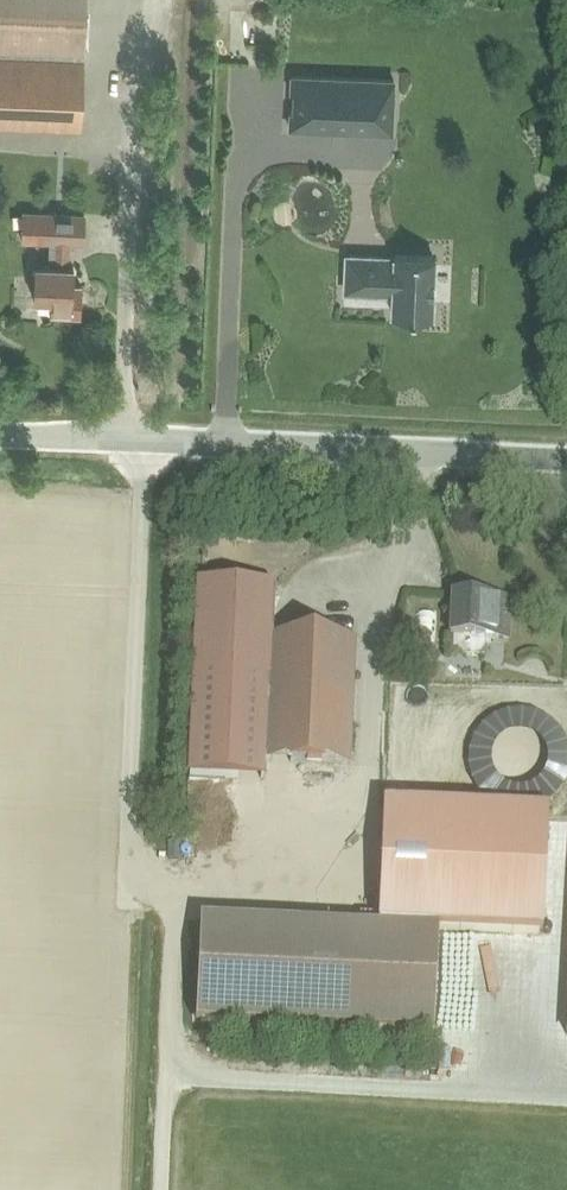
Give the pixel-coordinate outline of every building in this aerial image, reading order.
[(83,50),(86,0),(0,0),(0,125),(79,129),(83,50)] [(391,133),(393,81),(291,76),(289,128),(391,133)] [(207,214),(208,202),(200,202),(200,214),(207,214)] [(69,266),(69,247),(70,244),(83,244),(85,213),(45,211),(44,243),(49,243),(48,265),(34,265),(33,299),(51,300),(50,315),(79,316),(81,286),(72,286),(73,266),(69,266)] [(26,220),(26,235),(42,234),(42,220),(26,220)] [(430,317),(433,257),(395,256),(394,259),(346,257),(344,292),(393,294),(392,315),(430,317)] [(353,639),(267,636),(269,590),(198,587),(194,675),(192,674),(187,777),(262,780),(262,761),(348,765),(353,639)] [(448,636),(507,640),(510,599),(450,595),(448,636)] [(219,806),(196,861),(211,867),(234,813),(219,806)] [(538,933),(543,817),(381,811),(377,916),(376,927),(538,933)] [(263,897),(262,908),(322,909),(322,899),(263,897)] [(355,929),(204,924),(201,1024),(432,1033),(436,933),(376,930),(377,916),(355,915),(355,929)]
